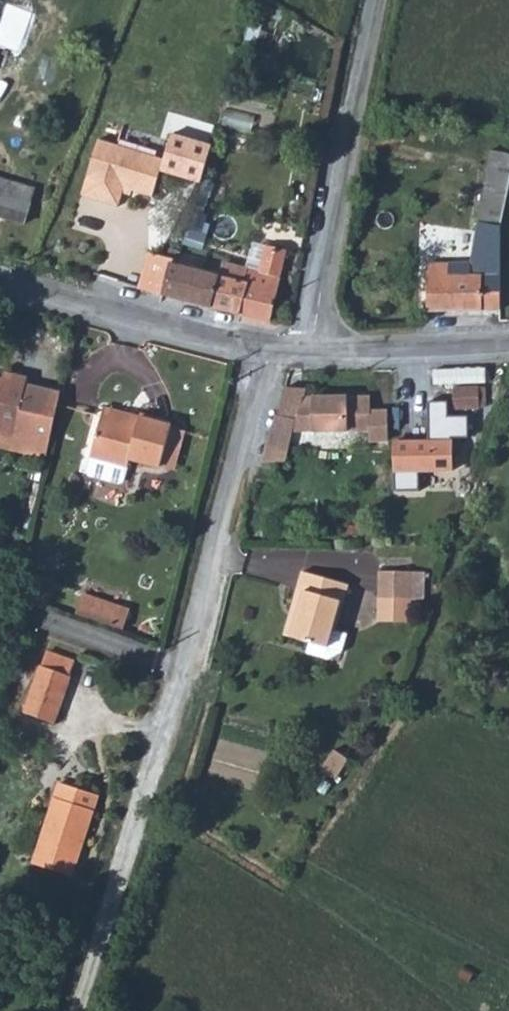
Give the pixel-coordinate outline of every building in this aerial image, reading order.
[(105,137),(88,193),(125,204),(131,186),(139,188),(159,195),(170,158),(105,137)] [(0,176),(0,193),(9,195),(13,179),(0,176)] [(13,179),(9,195),(0,193),(0,215),(28,222),(36,185),(13,179)] [(476,182),(453,281),(439,280),(439,270),(419,270),(419,316),(497,315),(494,280),(487,279),(497,235),(484,233),(495,184),(476,182)] [(270,235),(263,270),(254,268),(249,281),(243,313),(267,318),(287,230),(279,228),(278,236),(270,235)] [(172,251),(150,245),(139,287),(161,292),(169,264),(172,251)] [(216,262),(199,258),(196,271),(169,264),(161,292),(243,313),(249,281),(214,273),(216,262)] [(0,372),(0,426),(15,429),(29,371),(5,365),(3,373),(0,372)] [(368,394),(307,394),(307,386),(285,385),(283,408),(295,409),(294,424),(369,425),(368,394)] [(458,410),(483,409),(482,388),(457,390),(458,410)] [(433,400),(433,436),(471,436),(471,416),(452,416),(452,400),(433,400)] [(139,417),(102,407),(100,414),(137,424),(139,417)] [(100,414),(89,457),(126,465),(128,459),(158,467),(168,425),(139,417),(137,424),(100,414)] [(460,439),(399,438),(398,487),(424,487),(424,470),(459,471),(460,439)] [(126,465),(89,457),(86,472),(89,477),(118,483),(122,480),(126,465)] [(418,562),(387,562),(387,588),(419,589),(418,562)] [(349,583),(304,569),(298,587),(303,589),(289,633),(312,640),(308,651),(331,658),(344,650),(348,636),(333,631),(349,583)] [(87,590),(80,612),(127,628),(135,607),(87,590)] [(37,673),(25,720),(32,721),(46,676),(44,675),(37,673)] [(66,680),(44,675),(46,676),(32,721),(55,726),(66,680)] [(336,757),(325,774),(338,784),(349,766),(336,757)] [(72,787),(60,784),(38,865),(71,873),(80,835),(86,837),(97,798),(71,791),(72,787)] [(98,794),(72,787),(71,791),(97,798),(98,794)] [(80,835),(71,873),(76,875),(86,837),(80,835)]
